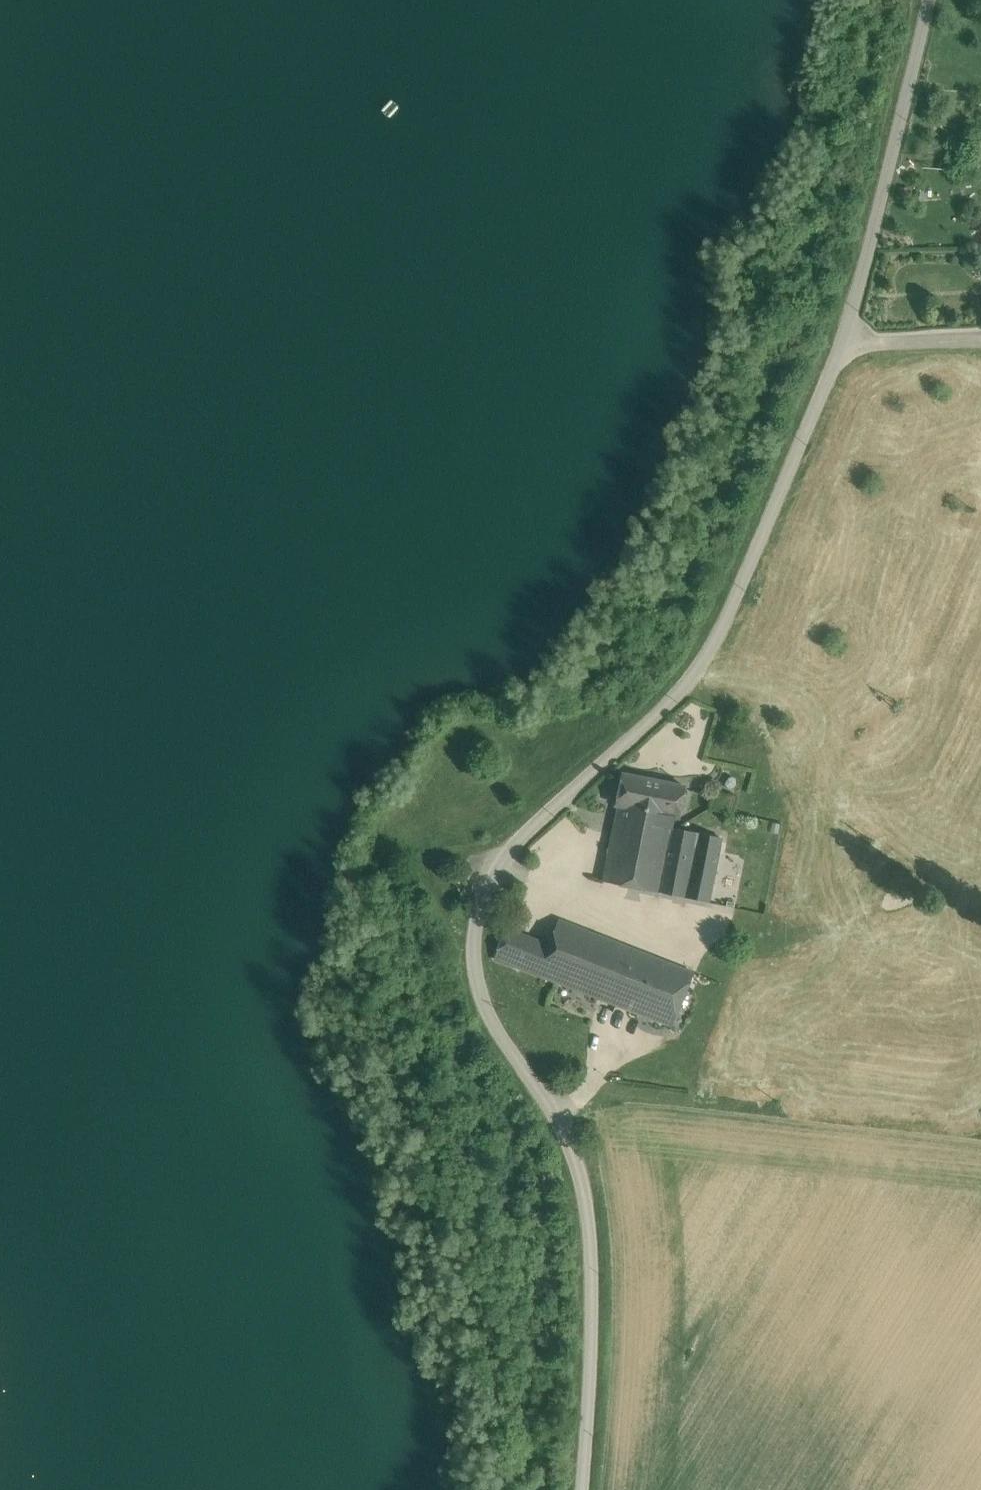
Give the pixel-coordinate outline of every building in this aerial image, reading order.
[(685,786),(622,773),(615,805),(618,806),(674,817),(679,818),(685,786)] [(738,797),(713,792),(708,808),(733,813),(738,797)] [(674,817),(618,806),(603,881),(658,892),(659,892),(708,902),(721,838),(671,828),(674,817)] [(689,972),(558,921),(549,944),(536,975),(669,1025),(689,972)] [(549,944),(507,929),(495,959),(536,975),(549,944)]
